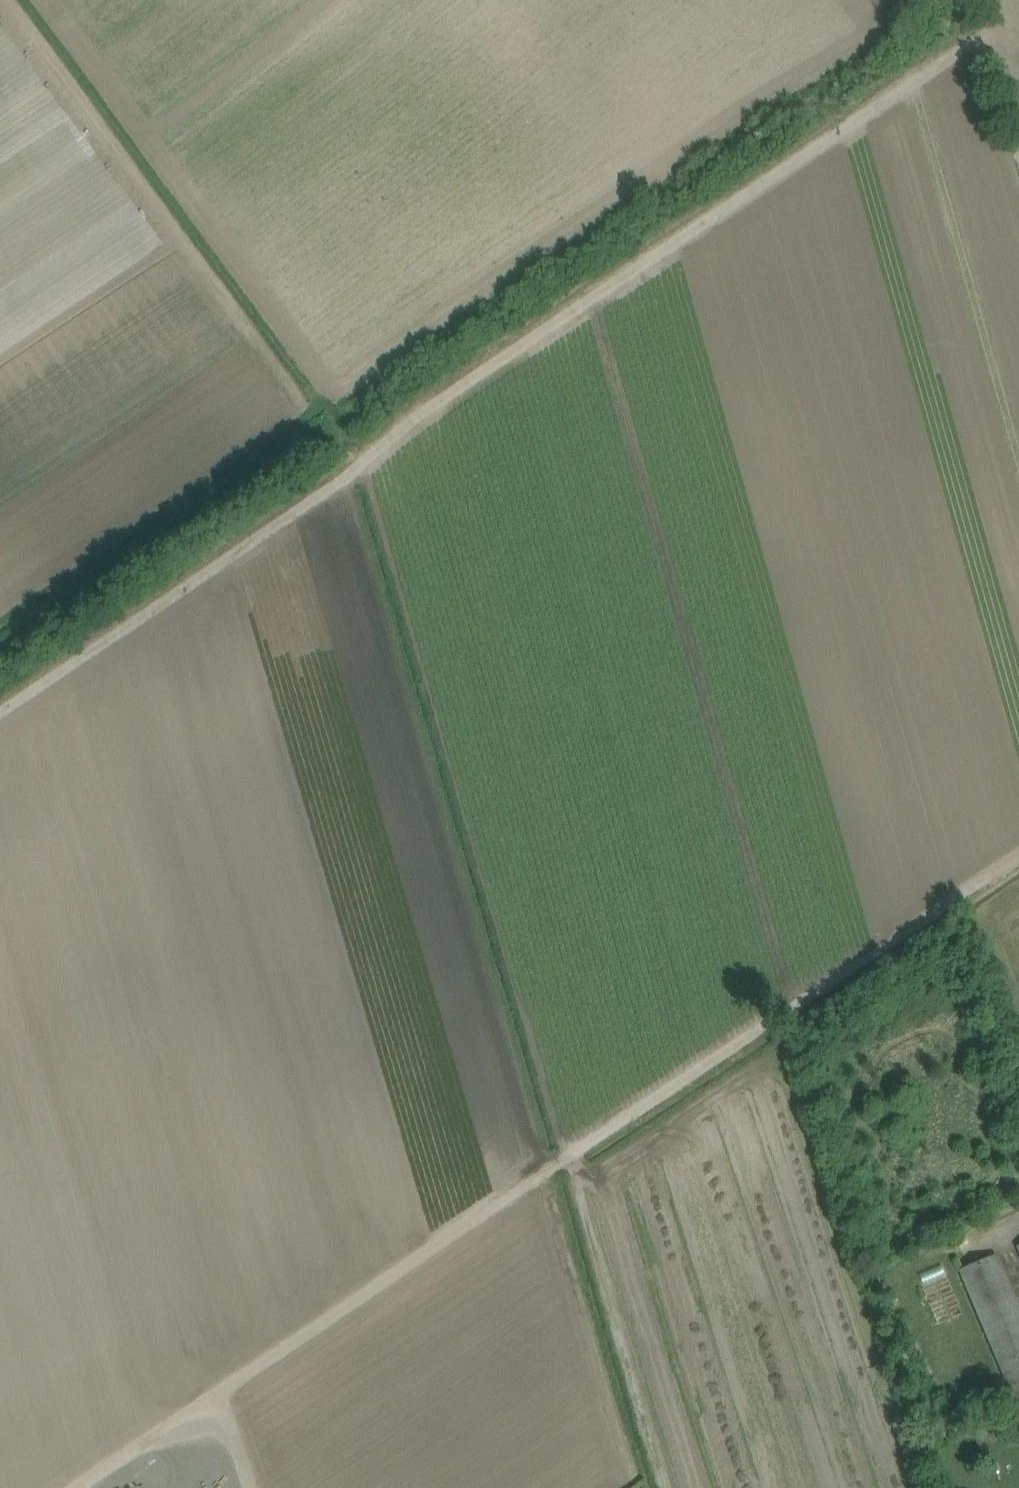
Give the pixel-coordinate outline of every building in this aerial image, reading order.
[(1013,1397),(1018,1394),(1018,1304),(998,1254),(963,1269),(959,1270),(1013,1397)]
